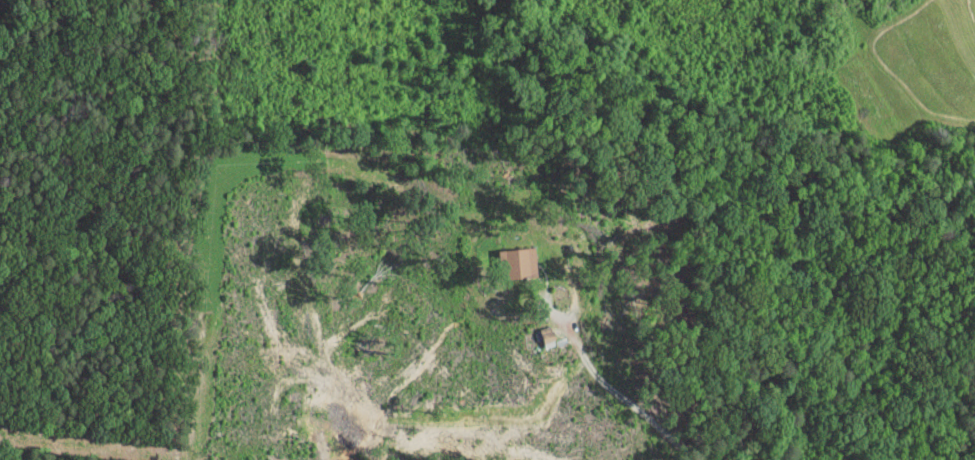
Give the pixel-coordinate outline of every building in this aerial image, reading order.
[(490,259),(499,259),(500,271),(527,270),(526,242),(490,244),(490,259)]
